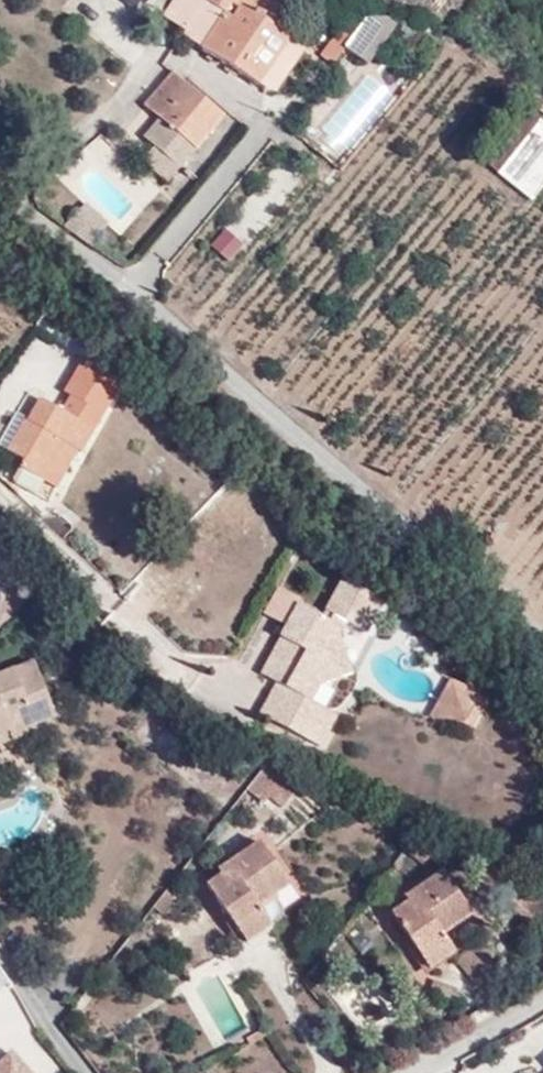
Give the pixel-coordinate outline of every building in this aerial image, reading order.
[(167,17),(186,30),(206,0),(175,0),(164,15),(167,17)] [(309,5),(282,0),(206,0),(186,30),(182,36),(266,92),(275,91),(303,50),(291,40),(299,25),(297,24),(309,5)] [(367,63),(397,22),(368,16),(357,31),(345,48),(367,63)] [(357,31),(345,23),(333,39),(345,48),(357,31)] [(317,43),(326,32),(318,25),(309,37),(317,43)] [(181,170),(225,116),(173,73),(144,106),(160,120),(144,139),(181,170)] [(518,116),(482,161),(498,174),(534,129),(518,116)] [(534,129),(498,174),(533,201),(542,188),(542,121),(541,120),(534,129)] [(92,244),(102,235),(84,217),(75,227),(92,244)] [(228,259),(242,242),(222,226),(208,243),(228,259)] [(72,397),(83,403),(74,418),(96,431),(123,384),(85,362),(67,394),(72,397)] [(83,403),(72,397),(63,412),(74,418),(83,403)] [(23,460),(19,468),(46,483),(66,445),(77,451),(82,454),(96,431),(74,418),(63,412),(41,398),(29,421),(25,418),(7,451),(23,460)] [(46,483),(56,489),(77,451),(66,445),(46,483)] [(305,570),(339,589),(345,579),(310,560),(305,570)] [(323,620),(300,606),(288,627),(282,639),(295,646),(271,689),(281,695),(268,718),(320,748),(337,716),(311,701),(318,689),(331,665),(325,661),(339,633),(345,622),(366,633),(384,601),(345,579),(339,589),(323,620)] [(277,621),(288,627),(300,606),(290,600),(277,621)] [(318,689),(354,675),(339,633),(325,661),(331,665),(318,689)] [(280,653),(262,684),(271,689),(295,646),(282,639),(275,650),(280,653)] [(37,732),(35,726),(56,719),(34,662),(0,675),(0,745),(37,732)] [(464,724),(480,696),(451,680),(429,717),(435,720),(464,724)] [(302,827),(335,799),(272,770),(257,788),(279,805),(302,827)] [(224,876),(208,887),(241,935),(267,917),(261,908),(291,887),(261,843),(221,871),(224,876)] [(408,903),(392,913),(422,959),(448,941),(444,935),(473,916),(443,872),(405,897),(408,903)] [(249,946),(274,927),(267,917),(241,935),(249,946)] [(361,954),(375,943),(364,930),(352,942),(361,954)] [(429,971),(456,953),(448,941),(422,959),(429,971)] [(455,961),(472,978),(487,964),(470,946),(455,961)] [(14,1054),(0,1065),(0,1072),(30,1072),(14,1054)]
